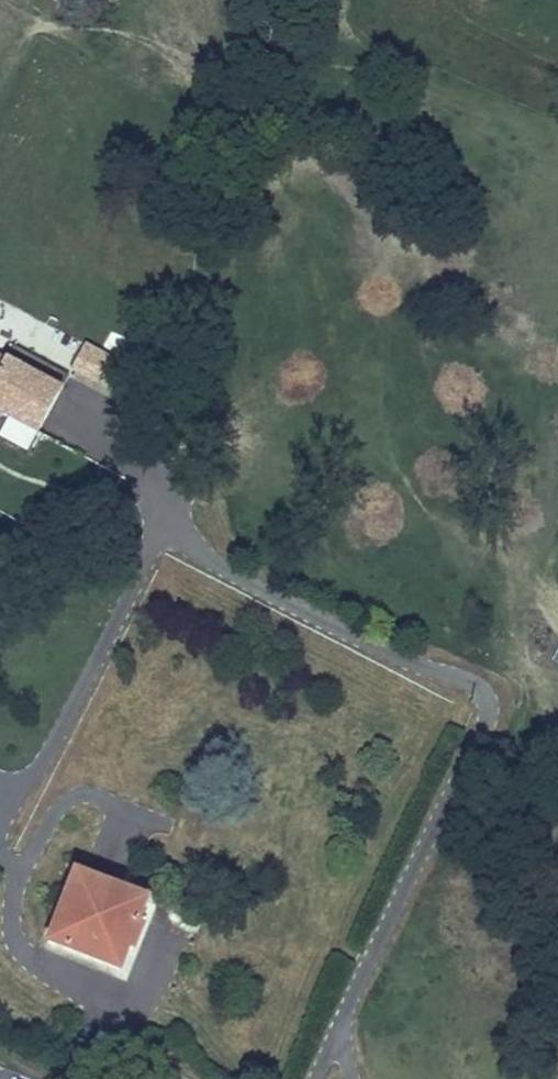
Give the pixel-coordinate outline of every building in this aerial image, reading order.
[(0,357),(0,419),(35,437),(61,389),(0,357)] [(144,898),(67,870),(40,946),(116,974),(144,898)]
